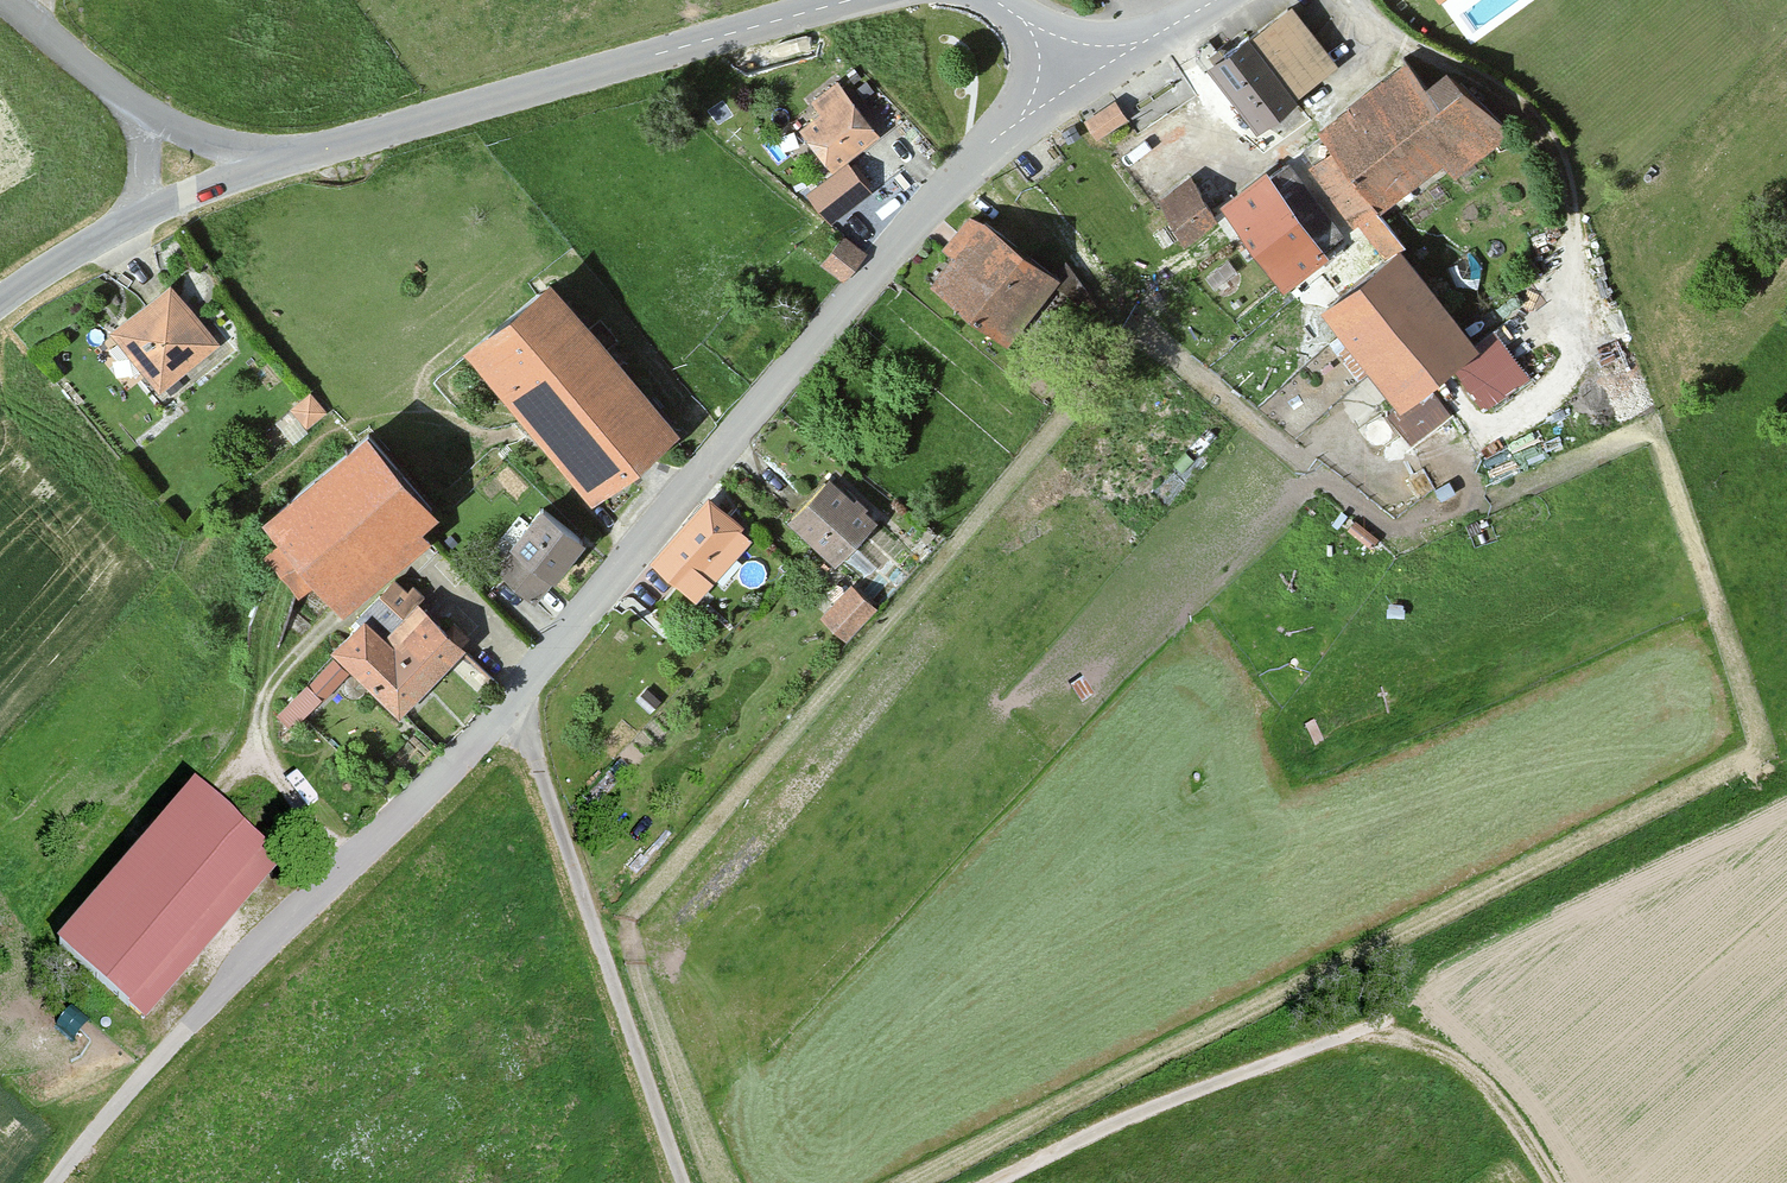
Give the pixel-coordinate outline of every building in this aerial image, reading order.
[(1245,34),(1293,96),(1334,63),(1286,2),(1245,34)] [(1242,30),(1198,64),(1250,132),(1295,98),(1293,96),(1245,34),(1242,30)] [(1406,53),(1403,49),(1290,137),(1352,217),(1433,155),(1458,181),(1510,132),(1420,39),(1406,53)] [(831,174),(880,133),(835,80),(811,100),(820,111),(796,131),(831,174)] [(1096,142),(1132,116),(1117,95),(1081,120),(1096,142)] [(1279,154),(1220,204),(1286,283),(1346,234),(1279,154)] [(1177,247),(1214,218),(1186,181),(1148,210),(1177,247)] [(944,244),(952,251),(922,287),(1001,352),(1058,284),(971,211),(944,244)] [(843,281),(868,252),(847,233),(822,263),(843,281)] [(1392,241),(1309,304),(1413,440),(1471,396),(1480,408),(1526,372),(1494,330),(1473,347),(1392,241)] [(537,274),(451,348),(586,505),(672,432),(537,274)] [(169,279),(109,329),(162,392),(222,341),(169,279)] [(277,414),(294,437),(331,409),(314,386),(277,414)] [(437,528),(360,433),(249,522),(327,618),(437,528)] [(820,476),(778,523),(831,569),(873,522),(820,476)] [(753,538),(705,495),(645,561),(693,605),(753,538)] [(587,547),(539,507),(503,550),(551,590),(587,547)] [(840,644),(874,606),(849,584),(816,622),(840,644)] [(355,621),(324,652),(389,718),(459,649),(414,606),(379,641),(355,621)] [(281,865),(191,784),(46,945),(135,1026),(281,865)]
